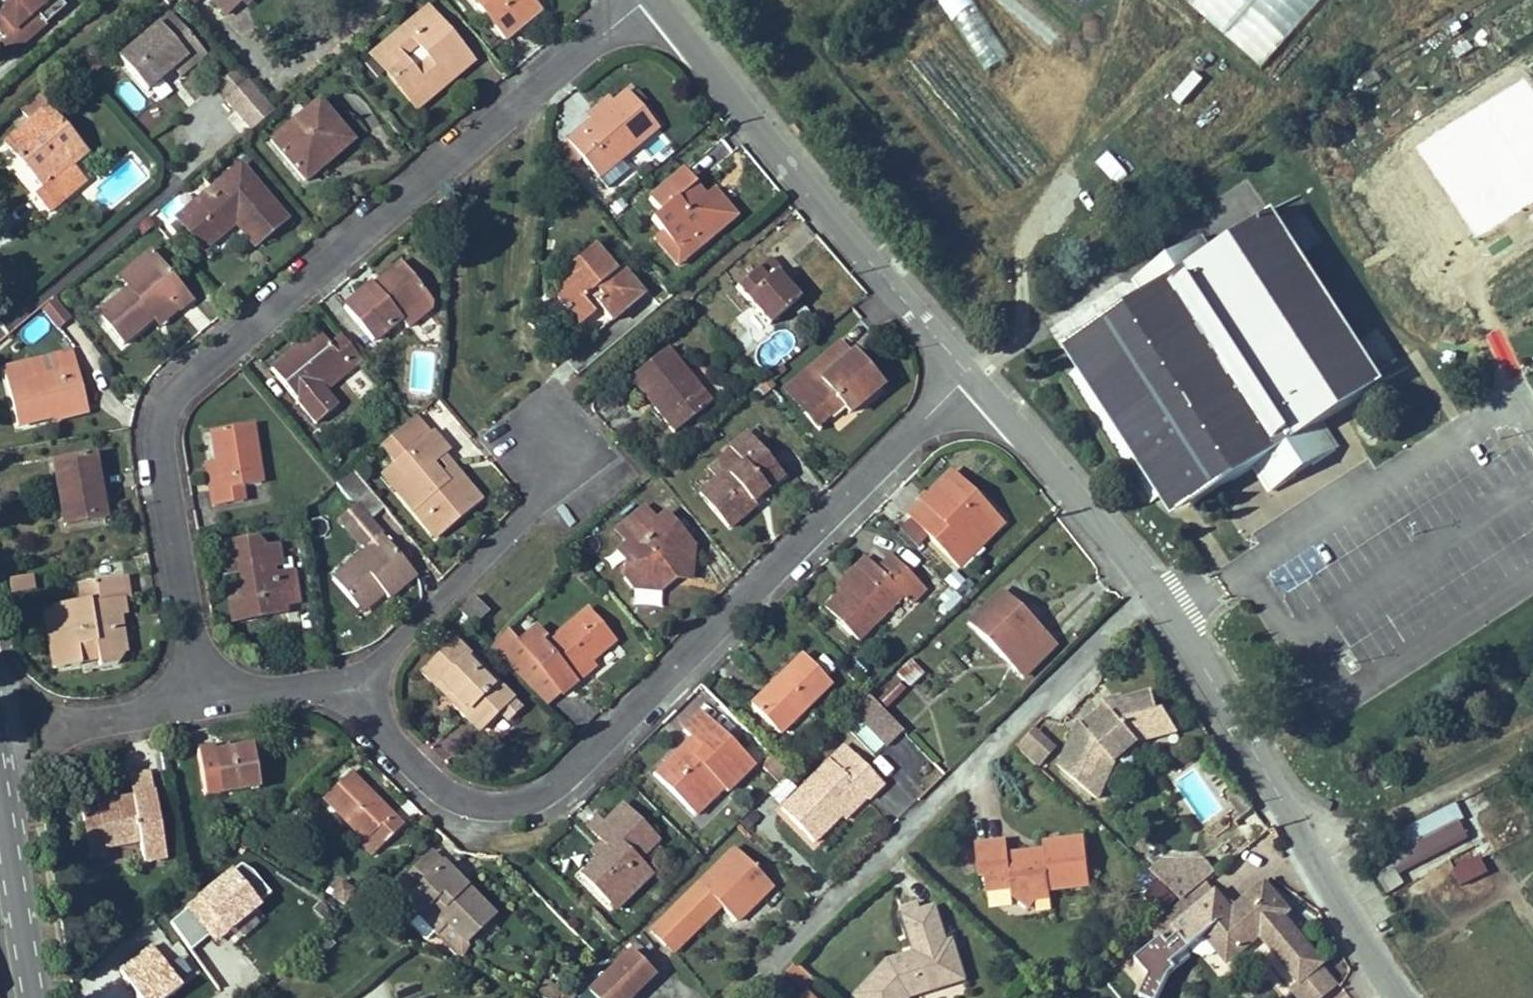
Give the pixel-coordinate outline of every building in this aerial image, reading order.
[(57,0),(0,0),(0,42),(12,54),(64,7),(57,0)] [(226,15),(243,0),(247,5),(252,0),(212,0),(226,15)] [(538,0),(475,0),(507,40),(545,9),(538,0)] [(1006,54),(973,0),(942,0),(941,0),(983,68),(1006,54)] [(1259,66),(1318,0),(1184,0),(1259,66)] [(398,34),(382,48),(396,64),(386,72),(398,87),(402,83),(416,99),(443,76),(448,82),(474,61),(429,8),(409,26),(411,27),(400,37),(398,34)] [(208,57),(173,14),(122,57),(150,90),(175,69),(182,78),(208,57)] [(396,64),(382,48),(372,56),(386,72),(396,64)] [(1183,103),(1201,76),(1190,68),(1171,95),(1183,103)] [(230,97),(244,85),(234,72),(219,84),(229,97),(230,97)] [(402,83),(398,87),(416,109),(448,82),(443,76),(416,99),(402,83)] [(275,110),(248,81),(244,85),(230,97),(229,97),(225,101),(250,131),(275,110)] [(635,146),(658,126),(653,121),(652,120),(635,100),(627,91),(612,104),(601,112),(605,116),(597,122),(593,118),(592,119),(568,141),(599,177),(610,168),(634,147),(635,146)] [(657,116),(640,97),(635,100),(652,120),(657,116)] [(601,112),(612,104),(607,98),(587,115),(592,119),(593,118),(597,122),(605,116),(601,112)] [(347,134),(319,101),(271,140),(304,180),(322,166),(316,160),(347,134)] [(86,153),(47,108),(6,143),(45,188),(73,164),(86,153)] [(322,166),(353,141),(347,134),(316,160),(322,166)] [(617,175),(641,153),(634,147),(610,168),(617,175)] [(45,188),(35,197),(50,214),(88,181),(73,164),(45,188)] [(284,221),(239,167),(175,219),(201,250),(225,231),(222,228),(232,219),(255,245),(284,221)] [(735,216),(720,198),(713,205),(706,196),(683,170),(649,200),(660,213),(652,220),(662,232),(679,252),(695,237),(701,245),(735,216)] [(720,198),(713,190),(706,196),(713,205),(720,198)] [(1382,385),(1274,216),(1212,256),(1195,266),(1192,263),(1186,267),(1188,271),(1075,342),(1184,512),(1254,467),(1318,426),(1382,385)] [(677,265),(701,245),(695,237),(679,252),(662,232),(654,239),(677,265)] [(1136,281),(1146,297),(1188,271),(1186,267),(1192,263),(1195,266),(1212,256),(1202,240),(1136,281)] [(636,287),(621,267),(615,273),(594,247),(567,270),(573,277),(554,293),(569,310),(563,316),(575,330),(594,314),(590,309),(596,304),(610,321),(625,309),(618,302),(636,287)] [(124,286),(158,258),(152,250),(118,278),(124,286)] [(804,293),(780,266),(781,265),(773,254),(738,281),(773,320),(804,293)] [(194,300),(158,258),(124,286),(127,288),(96,313),(123,345),(152,320),(172,304),(178,311),(180,313),(194,300)] [(376,289),(403,265),(400,261),(372,285),(376,289)] [(398,315),(425,291),(403,265),(376,289),(372,285),(344,308),(372,341),(400,317),(398,315)] [(625,309),(642,293),(636,287),(618,302),(625,309)] [(425,291),(398,315),(400,317),(409,328),(437,304),(425,291)] [(72,316),(55,296),(41,309),(58,328),(72,316)] [(735,318),(754,341),(773,326),(755,303),(735,318)] [(158,327),(178,311),(172,304),(152,320),(158,327)] [(361,360),(342,337),(331,347),(318,331),(272,370),(317,423),(339,404),(328,392),(352,372),(349,370),(361,360)] [(807,388),(851,349),(842,338),(798,377),(807,388)] [(1184,512),(1075,342),(1063,349),(1173,519),(1184,512)] [(714,400),(670,344),(631,375),(646,397),(648,395),(665,416),(662,419),(674,433),(714,400)] [(848,413),(889,382),(857,346),(851,349),(807,388),(798,377),(785,388),(809,419),(835,397),(841,405),(848,413)] [(85,404),(74,348),(2,365),(17,427),(52,419),(50,413),(85,404)] [(665,416),(648,395),(646,397),(643,400),(659,420),(662,419),(665,416)] [(816,426),(841,405),(835,397),(809,419),(816,426)] [(52,421),(87,412),(85,404),(50,413),(52,419),(52,421)] [(436,538),(480,499),(458,471),(447,481),(432,464),(444,455),(448,450),(434,435),(432,436),(416,417),(410,422),(381,446),(398,465),(393,469),(407,483),(398,492),(436,538)] [(261,483),(252,424),(211,431),(216,461),(216,462),(221,489),(211,491),(213,506),(244,501),(242,486),(261,483)] [(1254,467),(1270,492),(1334,451),(1318,426),(1254,467)] [(752,501),(783,474),(748,433),(729,449),(742,463),(730,475),(726,471),(699,495),(728,527),(756,505),(752,501)] [(106,520),(94,454),(53,461),(64,527),(106,520)] [(458,471),(444,455),(432,464),(447,481),(458,471)] [(221,489),(216,462),(207,464),(211,491),(221,489)] [(407,483),(393,469),(384,477),(398,492),(407,483)] [(998,520),(950,473),(907,516),(952,560),(969,541),(973,545),(998,520)] [(416,575),(358,507),(341,521),(366,550),(333,579),(358,608),(381,589),(389,598),(416,575)] [(690,579),(693,546),(665,513),(655,521),(644,507),(617,531),(627,542),(628,543),(636,552),(626,560),(624,577),(635,590),(659,592),(661,578),(690,579)] [(959,567),(1002,524),(998,520),(973,545),(969,541),(952,560),(959,567)] [(299,602),(294,573),(274,576),(273,567),(280,565),(277,547),(256,550),(254,541),(221,547),(225,574),(240,573),(242,585),(227,588),(232,621),(268,615),(266,601),(282,598),(282,605),(299,602)] [(626,560),(636,552),(628,543),(627,542),(618,550),(626,560)] [(912,605),(926,590),(891,556),(878,569),(870,561),(858,572),(862,576),(845,593),(843,591),(841,593),(841,592),(825,607),(858,640),(903,596),(912,605)] [(845,593),(862,576),(858,572),(870,561),(865,557),(836,587),(841,592),(841,593),(843,591),(845,593)] [(959,569),(946,576),(956,594),(969,587),(959,569)] [(26,589),(24,576),(9,578),(10,591),(26,589)] [(106,630),(105,624),(110,623),(115,617),(120,616),(124,616),(122,599),(124,599),(121,577),(79,584),(82,601),(53,606),(54,610),(44,612),(53,668),(81,664),(78,647),(96,644),(98,661),(100,667),(118,664),(125,654),(122,628),(106,630)] [(1005,587),(971,622),(1028,679),(1062,644),(1005,587)] [(366,618),(389,598),(381,589),(358,608),(366,618)] [(477,623),(489,607),(472,593),(459,609),(477,623)] [(284,613),(282,605),(282,598),(266,601),(268,615),(284,613)] [(596,660),(619,640),(588,603),(550,634),(538,622),(519,636),(510,625),(490,647),(548,704),(582,680),(600,664),(596,660)] [(122,628),(120,616),(115,617),(110,623),(105,624),(106,630),(122,628)] [(511,700),(454,641),(421,673),(444,696),(448,692),(455,699),(450,704),(479,732),(511,700)] [(98,661),(96,644),(78,647),(81,664),(98,661)] [(780,734),(831,684),(803,655),(751,706),(780,734)] [(910,662),(897,674),(908,685),(920,671),(910,662)] [(1060,768),(1104,800),(1119,761),(1142,742),(1182,731),(1167,705),(1161,705),(1155,687),(1126,694),(1125,692),(1104,696),(1107,701),(1085,720),(1081,718),(1058,764),(1060,768)] [(455,699),(448,692),(444,696),(450,704),(455,699)] [(841,720),(876,756),(905,728),(870,692),(841,720)] [(511,700),(495,716),(504,725),(520,709),(511,700)] [(728,793),(755,765),(702,713),(685,731),(695,741),(702,748),(694,756),(687,748),(670,765),(668,762),(656,774),(690,807),(716,781),(721,785),(728,793)] [(1060,746),(1038,724),(1019,744),(1040,765),(1060,746)] [(694,756),(702,748),(695,741),(687,748),(694,756)] [(229,752),(228,746),(213,749),(214,755),(229,752)] [(844,746),(829,760),(836,767),(851,752),(844,746)] [(260,787),(252,748),(229,752),(214,755),(213,749),(198,752),(206,796),(260,787)] [(829,760),(780,808),(813,841),(842,813),(839,809),(858,791),(865,798),(867,800),(882,784),(851,752),(836,767),(829,760)] [(408,820),(355,766),(323,798),(366,842),(371,837),(381,847),(408,820)] [(155,794),(152,774),(130,778),(133,797),(155,794)] [(695,813),(721,785),(716,781),(690,807),(695,813)] [(842,813),(846,817),(865,798),(858,791),(839,809),(842,813)] [(166,861),(155,794),(133,797),(99,803),(100,812),(84,815),(91,857),(108,855),(107,848),(140,843),(144,865),(166,861)] [(1467,816),(1459,800),(1376,840),(1382,853),(1373,859),(1389,891),(1408,883),(1401,869),(1470,836),(1463,821),(1467,816)] [(638,860),(659,839),(624,804),(605,824),(597,817),(587,828),(603,843),(610,850),(599,860),(582,876),(603,898),(615,886),(623,894),(647,870),(638,860)] [(1005,840),(974,844),(979,877),(983,877),(985,892),(1010,888),(1010,890),(1011,895),(1027,909),(1036,898),(1050,896),(1051,895),(1050,888),(1090,883),(1083,835),(1040,842),(1042,854),(1033,856),(1026,851),(1008,853),(1005,840)] [(372,857),(381,847),(371,837),(366,842),(362,847),(372,857)] [(599,860),(610,850),(603,843),(592,853),(599,860)] [(732,850),(696,886),(733,923),(769,887),(732,850)] [(494,916),(465,886),(456,895),(449,889),(458,879),(433,854),(387,898),(398,909),(405,902),(436,934),(446,924),(466,944),(494,916)] [(1455,862),(1460,883),(1489,875),(1484,855),(1455,862)] [(1215,865),(1207,856),(1167,856),(1156,867),(1178,896),(1184,892),(1189,887),(1215,865)] [(1221,886),(1215,865),(1189,887),(1178,896),(1157,917),(1150,923),(1160,934),(1138,953),(1152,970),(1144,990),(1160,997),(1172,967),(1194,950),(1193,940),(1194,940),(1208,928),(1221,943),(1231,954),(1246,941),(1250,936),(1290,915),(1297,910),(1269,878),(1243,899),(1236,905),(1231,899),(1221,886)] [(616,912),(652,875),(647,870),(623,894),(615,886),(603,898),(616,912)] [(347,903),(357,888),(340,877),(330,892),(347,903)] [(456,895),(465,886),(458,879),(449,889),(456,895)] [(670,956),(717,908),(696,886),(678,904),(693,919),(663,950),(670,956)] [(1243,899),(1221,886),(1231,899),(1236,905),(1243,899)] [(859,997),(912,997),(913,996),(940,988),(947,979),(943,968),(961,961),(954,939),(948,942),(936,905),(922,910),(919,903),(903,908),(917,952),(889,960),(857,996),(859,997)] [(678,904),(648,934),(663,950),(693,919),(678,904)] [(1290,915),(1246,941),(1297,997),(1323,997),(1341,982),(1326,965),(1329,961),(1290,915)] [(354,933),(360,925),(347,917),(341,925),(354,933)] [(1221,943),(1208,928),(1194,940),(1195,952),(1204,956),(1214,954),(1221,943)] [(592,991),(599,997),(631,997),(658,971),(635,948),(592,991)] [(151,949),(121,970),(141,997),(165,997),(180,987),(151,949)] [(947,979),(940,988),(967,979),(961,961),(943,968),(947,979)] [(821,983),(800,965),(798,963),(788,974),(810,996),(821,983)] [(537,996),(543,997),(561,997),(564,988),(542,980),(537,996)]
